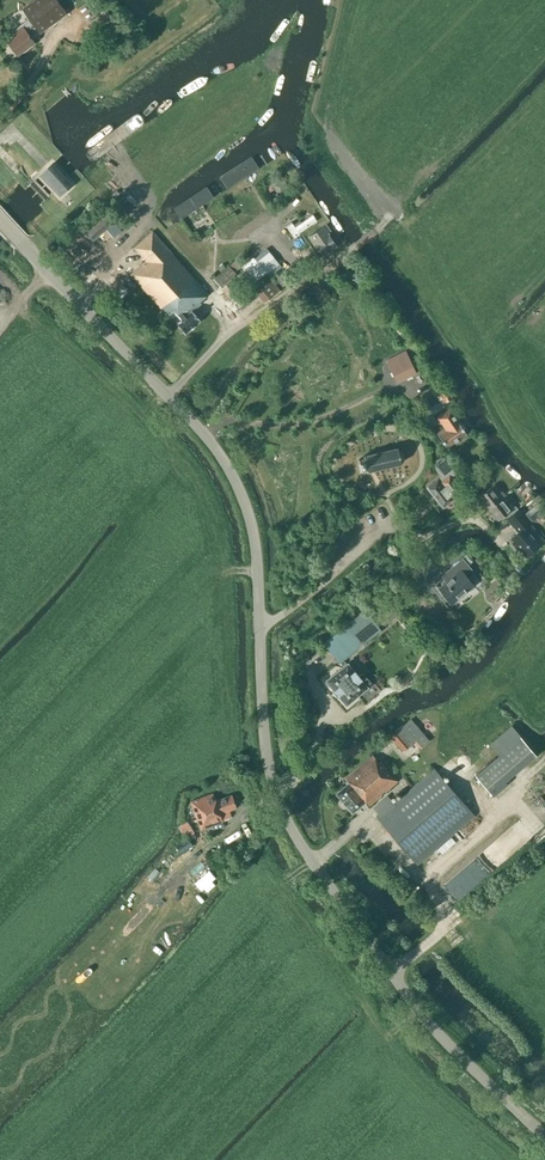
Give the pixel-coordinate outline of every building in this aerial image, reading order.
[(22,25),(22,26),(15,32),(18,36),(8,43),(17,55),(35,42),(32,38),(39,33),(40,34),(67,14),(57,0),(33,0),(21,9),(29,20),(22,25)] [(40,175),(60,196),(66,191),(72,185),(52,164),(40,175)] [(208,184),(191,195),(173,207),(180,219),(215,196),(208,184)] [(329,231),(327,229),(324,224),(308,236),(323,256),(336,246),(326,233),(329,231)] [(185,333),(200,320),(193,312),(202,305),(199,302),(208,294),(152,233),(135,249),(147,262),(131,276),(168,316),(170,315),(178,324),(177,324),(185,333)] [(236,273),(228,265),(213,279),(221,287),(236,273)] [(264,272),(249,284),(264,303),(279,291),(264,272)] [(244,295),(232,280),(221,289),(234,304),(244,295)] [(386,360),(397,383),(416,373),(405,351),(386,360)] [(452,399),(447,390),(440,394),(445,403),(452,399)] [(459,423),(461,422),(452,408),(437,417),(444,429),(437,433),(447,448),(467,434),(459,423)] [(396,448),(364,456),(364,458),(359,459),(361,470),(367,469),(367,471),(400,464),(400,463),(403,458),(402,452),(398,448),(396,448)] [(451,495),(460,488),(451,477),(458,472),(446,457),(443,457),(440,458),(436,461),(435,463),(434,466),(435,469),(436,471),(438,473),(439,474),(442,475),(427,487),(443,507),(454,498),(451,495)] [(494,485),(480,496),(490,509),(506,496),(501,490),(500,491),(494,485)] [(517,510),(506,496),(490,509),(499,520),(502,518),(505,520),(507,518),(517,510)] [(542,539),(519,509),(517,510),(507,518),(518,533),(511,539),(526,558),(541,546),(538,542),(542,539)] [(473,571),(463,558),(448,570),(454,577),(439,589),(451,604),(473,586),(466,577),(473,571)] [(384,620),(400,609),(395,601),(379,612),(384,620)] [(381,629),(365,610),(323,643),(339,663),(381,629)] [(347,705),(369,688),(349,664),(327,681),(335,691),(338,696),(339,695),(347,705)] [(416,739),(422,746),(430,740),(411,718),(390,736),(402,751),(416,739)] [(534,757),(510,729),(491,745),(500,755),(475,776),(491,794),(534,757)] [(409,771),(393,751),(378,764),(372,756),(345,779),(349,783),(336,793),(352,813),(365,802),(368,806),(409,771)] [(378,818),(417,865),(474,816),(435,770),(378,818)] [(220,814),(236,808),(232,796),(216,801),(213,794),(191,802),(201,830),(223,822),(220,814)] [(256,835),(248,827),(235,840),(243,848),(256,835)] [(193,848),(188,839),(176,846),(181,855),(193,848)] [(496,850),(500,857),(500,856),(502,859),(516,851),(511,842),(496,850)] [(228,873),(218,866),(210,876),(220,884),(228,873)] [(137,912),(149,894),(143,890),(131,908),(137,912)]
